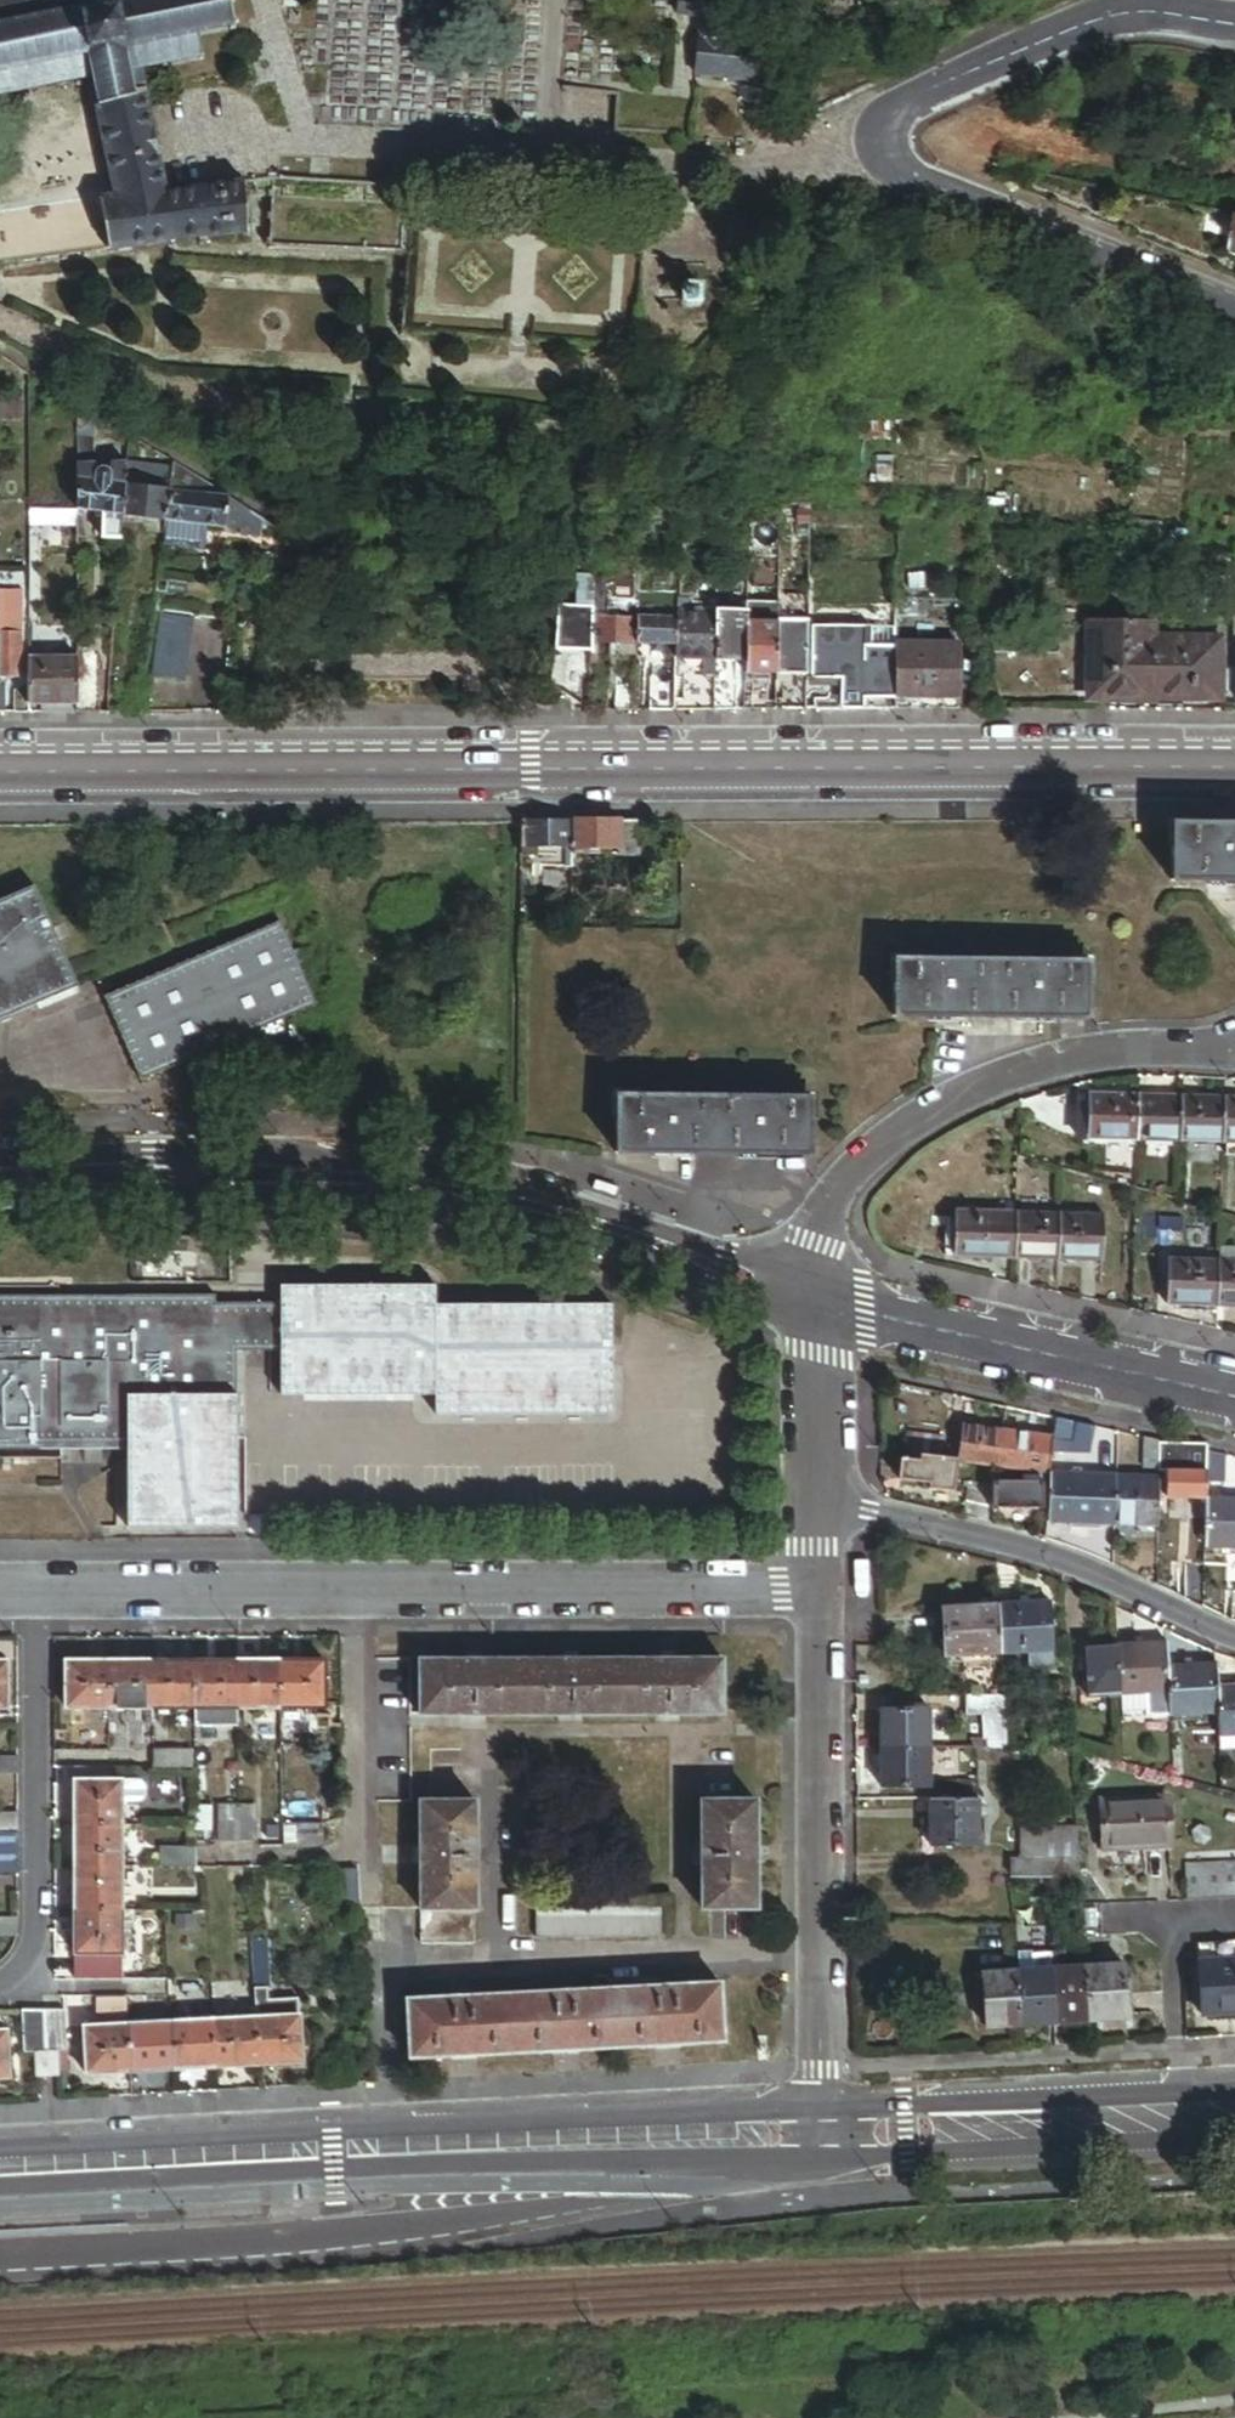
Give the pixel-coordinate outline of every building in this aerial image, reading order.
[(0,3),(0,96),(92,76),(99,106),(144,94),(147,94),(146,87),(144,87),(141,69),(162,65),(163,69),(167,68),(166,66),(166,64),(198,58),(199,57),(199,60),(199,61),(200,61),(203,60),(198,32),(227,26),(229,31),(229,30),(235,29),(235,28),(234,24),(238,23),(237,21),(236,18),(233,19),(230,4),(233,3),(233,0),(16,0),(0,3)] [(667,10),(689,11),(686,70),(747,73),(749,31),(720,30),(722,0),(667,0),(667,10)] [(152,136),(144,94),(99,106),(107,146),(110,158),(118,197),(96,201),(97,206),(101,205),(101,206),(109,247),(109,250),(120,248),(120,249),(120,252),(134,250),(133,246),(146,244),(147,245),(147,247),(154,246),(154,244),(153,243),(171,240),(171,244),(177,243),(177,240),(176,239),(178,239),(184,238),(200,236),(201,243),(208,242),(208,240),(208,236),(210,236),(245,232),(246,237),(252,237),(252,236),(252,232),(268,231),(272,231),(272,236),(278,236),(278,227),(278,222),(278,214),(278,176),(164,193),(155,149),(152,136)] [(1233,214),(1226,251),(1229,255),(1234,257),(1234,215),(1233,214)] [(278,241),(278,236),(272,236),(272,231),(268,231),(267,244),(272,244),(272,248),(278,248),(278,245),(339,248),(400,252),(399,260),(410,261),(409,286),(400,286),(400,292),(408,293),(407,312),(399,311),(399,317),(406,317),(405,336),(408,336),(413,250),(338,243),(278,241)] [(109,250),(109,247),(89,250),(84,251),(67,254),(61,254),(46,257),(40,258),(24,260),(17,261),(2,264),(0,264),(0,271),(3,271),(3,270),(2,266),(18,264),(18,268),(25,267),(24,263),(40,260),(41,264),(47,263),(46,260),(62,257),(63,261),(68,260),(68,256),(84,253),(85,257),(90,256),(89,253),(109,250)] [(0,404),(0,421),(23,422),(23,405),(0,404)] [(92,418),(79,410),(76,409),(76,436),(76,465),(92,465),(92,418)] [(126,466),(171,472),(171,463),(147,449),(128,439),(126,464),(126,466)] [(228,500),(171,463),(171,472),(164,521),(224,528),(228,500)] [(108,484),(124,486),(126,466),(126,464),(110,465),(108,484)] [(92,465),(76,465),(76,480),(96,482),(98,465),(92,465)] [(108,484),(110,465),(98,465),(96,482),(108,484)] [(124,486),(122,515),(164,521),(171,472),(126,466),(124,486)] [(96,482),(76,480),(76,510),(103,513),(122,515),(124,486),(108,484),(96,482)] [(241,531),(243,509),(228,500),(224,528),(241,531)] [(76,510),(30,511),(30,528),(76,527),(76,510)] [(102,539),(120,540),(121,523),(122,515),(103,513),(102,539)] [(122,515),(121,523),(163,528),(164,521),(122,515)] [(1232,517),(1219,515),(1217,525),(1230,526),(1232,517)] [(1182,528),(1172,528),(1172,536),(1182,536),(1182,528)] [(595,586),(595,595),(618,595),(619,595),(619,591),(636,592),(637,579),(596,577),(595,586)] [(580,605),(594,606),(595,595),(595,586),(581,586),(580,605)] [(0,591),(0,617),(21,617),(21,591),(0,591)] [(734,594),(719,594),(718,612),(740,612),(740,605),(733,605),(734,594)] [(594,606),(594,616),(613,616),(617,608),(618,595),(595,595),(594,606)] [(926,599),(896,599),(896,600),(895,647),(895,659),(895,698),(895,711),(959,711),(960,645),(926,644),(926,629),(926,614),(926,599)] [(763,603),(749,603),(748,622),(763,623),(763,603)] [(561,604),(560,604),(556,649),(557,649),(562,649),(592,651),(593,642),(594,616),(594,606),(580,605),(561,604)] [(780,604),(780,621),(794,621),(794,604),(780,604)] [(677,645),(677,657),(710,658),(717,658),(718,632),(700,631),(701,611),(686,611),(678,611),(678,617),(677,645)] [(718,612),(701,611),(700,631),(718,632),(718,612)] [(942,614),(926,614),(926,629),(942,629),(942,614)] [(638,617),(638,644),(677,645),(678,617),(671,616),(639,615),(638,617)] [(191,622),(157,616),(147,678),(180,684),(191,622)] [(594,616),(593,642),(638,644),(638,617),(631,617),(613,616),(594,616)] [(0,617),(0,679),(20,679),(21,617),(0,617)] [(780,623),(778,674),(785,674),(807,675),(809,620),(794,621),(780,621),(780,623)] [(1090,699),(1151,699),(1152,639),(1152,622),(1091,621),(1090,699)] [(748,622),(747,674),(754,674),(770,674),(778,674),(780,623),(763,623),(748,622)] [(863,711),(863,708),(863,698),(864,659),(865,628),(814,627),(812,682),(815,685),(828,685),(831,685),(835,682),(834,678),(842,678),(841,707),(844,711),(863,711)] [(873,647),(873,628),(865,628),(864,659),(895,659),(895,647),(873,647)] [(1152,639),(1151,699),(1221,699),(1221,640),(1152,639)] [(76,714),(99,714),(100,678),(98,678),(98,657),(93,650),(76,650),(76,658),(76,714)] [(567,655),(555,655),(553,682),(565,683),(565,674),(567,655)] [(29,659),(29,705),(43,705),(43,714),(76,714),(76,658),(29,659)] [(709,672),(717,672),(717,661),(717,658),(710,658),(709,672)] [(864,659),(863,698),(871,698),(874,698),(881,698),(882,698),(895,698),(895,659),(864,659)] [(717,681),(716,711),(737,710),(738,662),(717,661),(717,672),(717,678),(717,681)] [(565,694),(579,707),(581,674),(565,674),(565,683),(565,694)] [(769,711),(770,674),(754,674),(754,680),(747,680),(746,710),(769,711)] [(806,711),(807,675),(785,674),(785,681),(788,681),(787,711),(806,711)] [(676,711),(677,675),(654,677),(652,711),(676,711)] [(635,711),(636,677),(616,677),(615,711),(635,711)] [(717,681),(717,678),(686,677),(685,711),(716,711),(717,681)] [(841,707),(842,678),(834,678),(835,682),(831,685),(828,685),(828,711),(844,711),(841,707)] [(874,698),(871,698),(871,706),(869,708),(863,708),(863,711),(895,711),(895,698),(882,698),(881,706),(874,706),(874,698)] [(574,848),(574,821),(522,821),(521,848),(521,857),(538,857),(538,848),(565,848),(574,848)] [(639,821),(574,821),(574,848),(580,848),(620,847),(620,853),(639,853),(639,821)] [(1234,882),(1234,824),(1172,824),(1172,882),(1234,882)] [(574,854),(574,848),(565,848),(565,857),(574,857),(574,854)] [(0,901),(0,1023),(77,988),(35,886),(0,901)] [(294,966),(289,953),(276,923),(104,995),(140,1080),(311,1007),(294,966)] [(293,951),(289,953),(294,966),(298,964),(293,951)] [(1089,962),(893,961),(894,1018),(1088,1019),(1089,962)] [(1084,1141),(1136,1142),(1137,1097),(1085,1095),(1085,1114),(1084,1141)] [(811,1097),(616,1096),(616,1154),(810,1156),(811,1097)] [(1179,1143),(1181,1098),(1137,1097),(1136,1142),(1179,1143)] [(1224,1099),(1181,1098),(1179,1143),(1223,1144),(1224,1099)] [(1224,1099),(1223,1144),(1226,1145),(1234,1145),(1234,1099),(1224,1099)] [(1085,1114),(1076,1113),(1075,1140),(1084,1141),(1085,1114)] [(1226,1145),(1226,1155),(1234,1156),(1234,1145),(1226,1145)] [(1014,1259),(1016,1214),(954,1211),(953,1257),(1014,1259)] [(1014,1259),(1056,1261),(1058,1216),(1016,1214),(1014,1259)] [(1058,1216),(1056,1261),(1102,1263),(1103,1217),(1058,1216)] [(1219,1260),(1234,1261),(1234,1248),(1219,1247),(1219,1260)] [(1216,1306),(1217,1260),(1165,1260),(1165,1306),(1216,1306)] [(1217,1260),(1216,1306),(1234,1306),(1234,1261),(1219,1260),(1217,1260)] [(0,1294),(0,1444),(125,1442),(124,1521),(236,1520),(236,1350),(282,1349),(282,1395),(436,1395),(436,1415),(613,1415),(613,1305),(436,1305),(436,1285),(282,1285),(282,1303),(247,1303),(214,1303),(214,1294),(0,1294)] [(1056,1427),(1058,1419),(1050,1418),(1049,1426),(1056,1427)] [(1070,1422),(1058,1419),(1056,1427),(1055,1438),(1069,1440),(1070,1422)] [(951,1457),(951,1458),(958,1458),(961,1459),(996,1465),(997,1465),(1002,1431),(962,1425),(959,1450),(952,1450),(951,1457)] [(1055,1438),(1002,1431),(997,1465),(1049,1474),(1050,1465),(1055,1438)] [(905,1450),(914,1451),(943,1454),(944,1438),(906,1433),(905,1450)] [(1069,1465),(1069,1440),(1055,1438),(1050,1465),(1063,1465),(1069,1465)] [(1157,1467),(1158,1442),(1144,1439),(1144,1466),(1157,1467)] [(1207,1445),(1160,1442),(1159,1455),(1187,1456),(1187,1470),(1180,1469),(1180,1463),(1174,1463),(1173,1469),(1167,1469),(1165,1495),(1206,1497),(1206,1482),(1207,1453),(1207,1445)] [(1226,1457),(1207,1453),(1206,1482),(1224,1483),(1226,1457)] [(951,1458),(913,1454),(913,1460),(900,1459),(899,1480),(930,1483),(929,1491),(955,1493),(958,1458),(951,1458)] [(1063,1474),(1063,1465),(1050,1465),(1049,1474),(1063,1474)] [(1063,1474),(1049,1474),(1048,1475),(1047,1523),(1115,1525),(1116,1476),(1063,1474)] [(1158,1476),(1116,1476),(1115,1525),(1157,1526),(1158,1476)] [(1022,1482),(996,1481),(995,1486),(995,1509),(1043,1510),(1044,1483),(1042,1483),(1022,1482)] [(995,1509),(995,1486),(967,1483),(964,1518),(994,1525),(995,1509)] [(1204,1547),(1234,1548),(1234,1499),(1206,1497),(1204,1547)] [(1043,1510),(995,1509),(994,1525),(1026,1533),(1038,1537),(1043,1510)] [(1202,1608),(1203,1566),(1185,1565),(1184,1600),(1202,1608)] [(1024,1605),(999,1606),(1002,1654),(1031,1652),(1032,1666),(1054,1664),(1050,1603),(1031,1604),(1024,1605)] [(1002,1654),(999,1606),(988,1607),(981,1607),(947,1609),(950,1657),(1002,1654)] [(1118,1645),(1120,1694),(1145,1693),(1170,1691),(1169,1667),(1167,1642),(1118,1645)] [(1087,1696),(1120,1694),(1118,1645),(1084,1648),(1087,1696)] [(721,1659),(419,1660),(420,1715),(721,1714),(721,1659)] [(151,1709),(194,1709),(194,1664),(173,1665),(173,1661),(151,1662),(151,1709)] [(280,1709),(280,1665),(259,1665),(259,1661),(237,1662),(237,1709),(280,1709)] [(299,1664),(280,1665),(280,1709),(323,1709),(323,1661),(299,1661),(299,1664)] [(109,1709),(109,1664),(87,1665),(87,1662),(65,1662),(65,1709),(109,1709)] [(151,1709),(151,1662),(128,1662),(128,1664),(109,1664),(109,1709),(151,1709)] [(237,1709),(237,1662),(214,1662),(214,1664),(194,1664),(194,1709),(195,1727),(237,1728),(237,1709)] [(1170,1691),(1171,1715),(1219,1714),(1218,1689),(1216,1665),(1169,1667),(1170,1691)] [(1220,1738),(1234,1737),(1234,1688),(1218,1689),(1219,1714),(1220,1738)] [(1170,1691),(1145,1693),(1147,1717),(1171,1715),(1170,1691)] [(979,1742),(979,1749),(981,1749),(1007,1749),(1004,1697),(967,1697),(967,1716),(985,1716),(986,1742),(979,1742)] [(882,1749),(931,1749),(931,1710),(882,1710),(882,1749)] [(75,1753),(110,1753),(110,1732),(74,1732),(75,1753)] [(1220,1738),(1221,1753),(1234,1753),(1234,1737),(1220,1738)] [(193,1749),(151,1749),(151,1753),(152,1768),(155,1769),(194,1769),(193,1749)] [(931,1785),(931,1749),(882,1749),(882,1759),(882,1768),(882,1790),(931,1789),(931,1785)] [(981,1749),(979,1749),(973,1749),(959,1749),(959,1785),(980,1785),(981,1749)] [(18,1758),(0,1758),(0,1776),(19,1776),(18,1758)] [(874,1768),(882,1768),(882,1759),(874,1759),(874,1768)] [(75,1769),(75,1781),(111,1781),(111,1769),(75,1769)] [(78,1825),(123,1825),(122,1804),(122,1781),(111,1781),(75,1781),(75,1804),(78,1804),(78,1825)] [(141,1781),(122,1781),(122,1804),(141,1803),(146,1798),(146,1786),(141,1781)] [(980,1801),(980,1785),(959,1785),(931,1785),(931,1789),(932,1801),(980,1801)] [(1168,1800),(1102,1803),(1105,1849),(1170,1847),(1168,1800)] [(753,1801),(698,1801),(699,1909),(754,1908),(753,1801)] [(981,1847),(980,1801),(932,1801),(932,1847),(981,1847)] [(475,1803),(420,1802),(421,1945),(475,1944),(475,1803)] [(218,1844),(238,1843),(238,1808),(238,1807),(217,1807),(218,1844)] [(238,1808),(238,1843),(257,1843),(257,1807),(238,1807),(238,1808)] [(18,1813),(0,1813),(0,1835),(18,1835),(18,1813)] [(75,1846),(75,1868),(123,1868),(123,1825),(78,1825),(78,1846),(75,1846)] [(283,1846),(323,1845),(323,1825),(322,1825),(318,1825),(283,1826),(283,1846)] [(18,1835),(0,1835),(0,1853),(18,1853),(18,1835)] [(1080,1861),(1079,1838),(1023,1839),(1024,1862),(1080,1861)] [(161,1867),(196,1867),(196,1858),(196,1850),(196,1848),(161,1848),(161,1867)] [(0,1853),(0,1872),(18,1872),(18,1853),(0,1853)] [(1045,1880),(1081,1880),(1080,1861),(1024,1862),(1014,1862),(1014,1880),(1045,1880)] [(1188,1904),(1234,1903),(1234,1865),(1187,1867),(1188,1904)] [(123,1868),(75,1868),(75,1892),(78,1892),(78,1911),(123,1911),(123,1868)] [(361,1906),(359,1870),(321,1872),(323,1908),(361,1906)] [(662,1904),(534,1904),(534,1940),(662,1939),(662,1904)] [(123,1911),(78,1911),(78,1932),(75,1932),(75,1955),(92,1955),(123,1955),(123,1911)] [(18,1919),(0,1919),(0,1937),(18,1937),(18,1919)] [(264,1941),(251,1941),(255,2002),(255,2006),(281,2005),(282,2017),(300,2016),(299,1999),(268,2000),(264,1941)] [(1200,1948),(1201,1965),(1234,1963),(1234,1946),(1200,1948)] [(1066,1954),(1050,1955),(1051,1971),(1066,1970),(1066,1954)] [(123,1975),(123,1955),(92,1955),(92,1975),(123,1975)] [(1018,1973),(1021,2028),(1055,2026),(1051,1971),(1050,1955),(1031,1956),(1032,1972),(1018,1973)] [(1201,1965),(1203,2019),(1234,2018),(1234,1963),(1201,1965)] [(1086,1969),(1089,2024),(1128,2022),(1125,1966),(1086,1969)] [(1055,2026),(1089,2024),(1086,1969),(1066,1970),(1051,1971),(1055,2026)] [(986,2030),(1021,2028),(1018,1973),(983,1975),(986,2030)] [(719,1986),(407,2002),(411,2057),(721,2041),(719,1986)] [(212,2004),(212,2021),(256,2019),(255,2006),(255,2002),(212,2004)] [(127,2026),(127,2004),(100,2006),(101,2027),(127,2026)] [(281,2005),(255,2006),(256,2019),(282,2017),(281,2005)] [(34,2054),(46,2054),(44,2011),(22,2011),(23,2055),(34,2054)] [(46,2054),(55,2053),(56,2011),(55,2011),(44,2011),(46,2054)] [(55,2053),(56,2053),(66,2052),(65,2011),(56,2011),(55,2053)] [(282,2017),(256,2019),(258,2063),(277,2062),(277,2065),(303,2063),(300,2016),(282,2017)] [(258,2063),(256,2019),(212,2021),(215,2065),(215,2068),(237,2067),(237,2065),(258,2063)] [(172,2068),(215,2065),(212,2021),(170,2023),(172,2068)] [(172,2068),(170,2023),(127,2026),(130,2070),(149,2069),(150,2072),(173,2070),(172,2068)] [(109,2071),(130,2070),(127,2026),(101,2027),(83,2028),(86,2075),(109,2074),(109,2071)] [(9,2079),(6,2032),(0,2032),(0,2080),(9,2079)] [(36,2078),(58,2077),(56,2053),(55,2053),(46,2054),(34,2054),(36,2078)]
